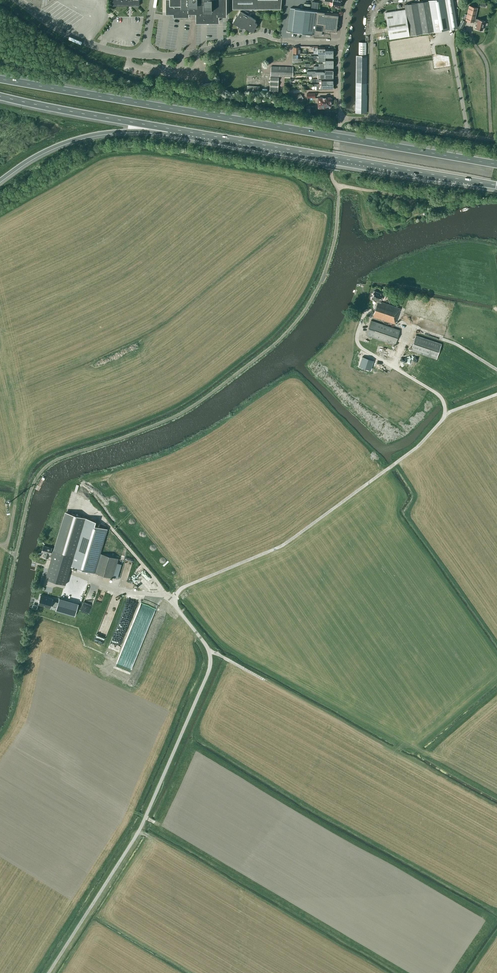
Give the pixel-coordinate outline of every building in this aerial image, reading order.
[(226,0),(166,0),(166,13),(173,12),(173,16),(189,16),(189,12),(195,12),(195,22),(217,21),(219,21),(219,15),(226,15),(226,0)] [(281,0),(232,0),(232,9),(241,9),(241,11),(240,11),(237,16),(236,16),(232,22),(240,27),(240,28),(244,27),(251,31),(253,30),(257,23),(254,22),(256,20),(255,19),(248,15),(248,14),(248,12),(242,9),(281,8),(281,0)] [(453,0),(435,0),(428,1),(433,32),(457,28),(453,0)] [(433,32),(428,1),(404,5),(405,9),(410,36),(433,32)] [(484,21),(475,18),(477,7),(469,5),(465,20),(474,22),(474,21),(477,22),(476,29),(482,30),(484,21)] [(290,8),(288,31),(297,32),(312,34),(312,33),(314,33),(314,34),(322,34),(335,33),(336,33),(338,14),(324,12),(290,8)] [(390,39),(410,36),(405,9),(385,12),(385,13),(390,39)] [(366,113),(367,56),(356,55),(355,113),(366,113)] [(292,77),(293,67),(271,66),(271,76),(292,77)] [(297,96),(295,98),(297,101),(298,103),(304,98),(303,97),(301,94),(300,95),(299,93),(296,95),(297,96)] [(330,98),(330,97),(318,98),(318,108),(324,108),(324,106),(326,106),(326,107),(331,106),(331,102),(332,102),(332,98),(330,98)] [(372,316),(394,324),(396,319),(397,319),(400,308),(381,302),(384,294),(374,291),(371,299),(378,301),(372,316)] [(400,330),(371,320),(366,335),(395,345),(400,330)] [(437,359),(442,344),(416,335),(411,350),(437,359)] [(363,361),(361,365),(368,370),(374,361),(364,355),(364,356),(362,360),(363,361)] [(51,557),(45,579),(65,584),(71,566),(93,572),(106,530),(83,524),(85,518),(65,512),(54,549),(43,546),(42,552),(44,553),(43,557),(48,558),(49,556),(51,557)] [(100,553),(94,573),(112,578),(118,559),(100,553)] [(125,555),(120,577),(128,579),(133,557),(125,555)] [(53,599),(41,595),(38,604),(50,608),(51,605),(57,607),(56,610),(75,616),(78,603),(59,598),(58,602),(52,601),(53,599)]
